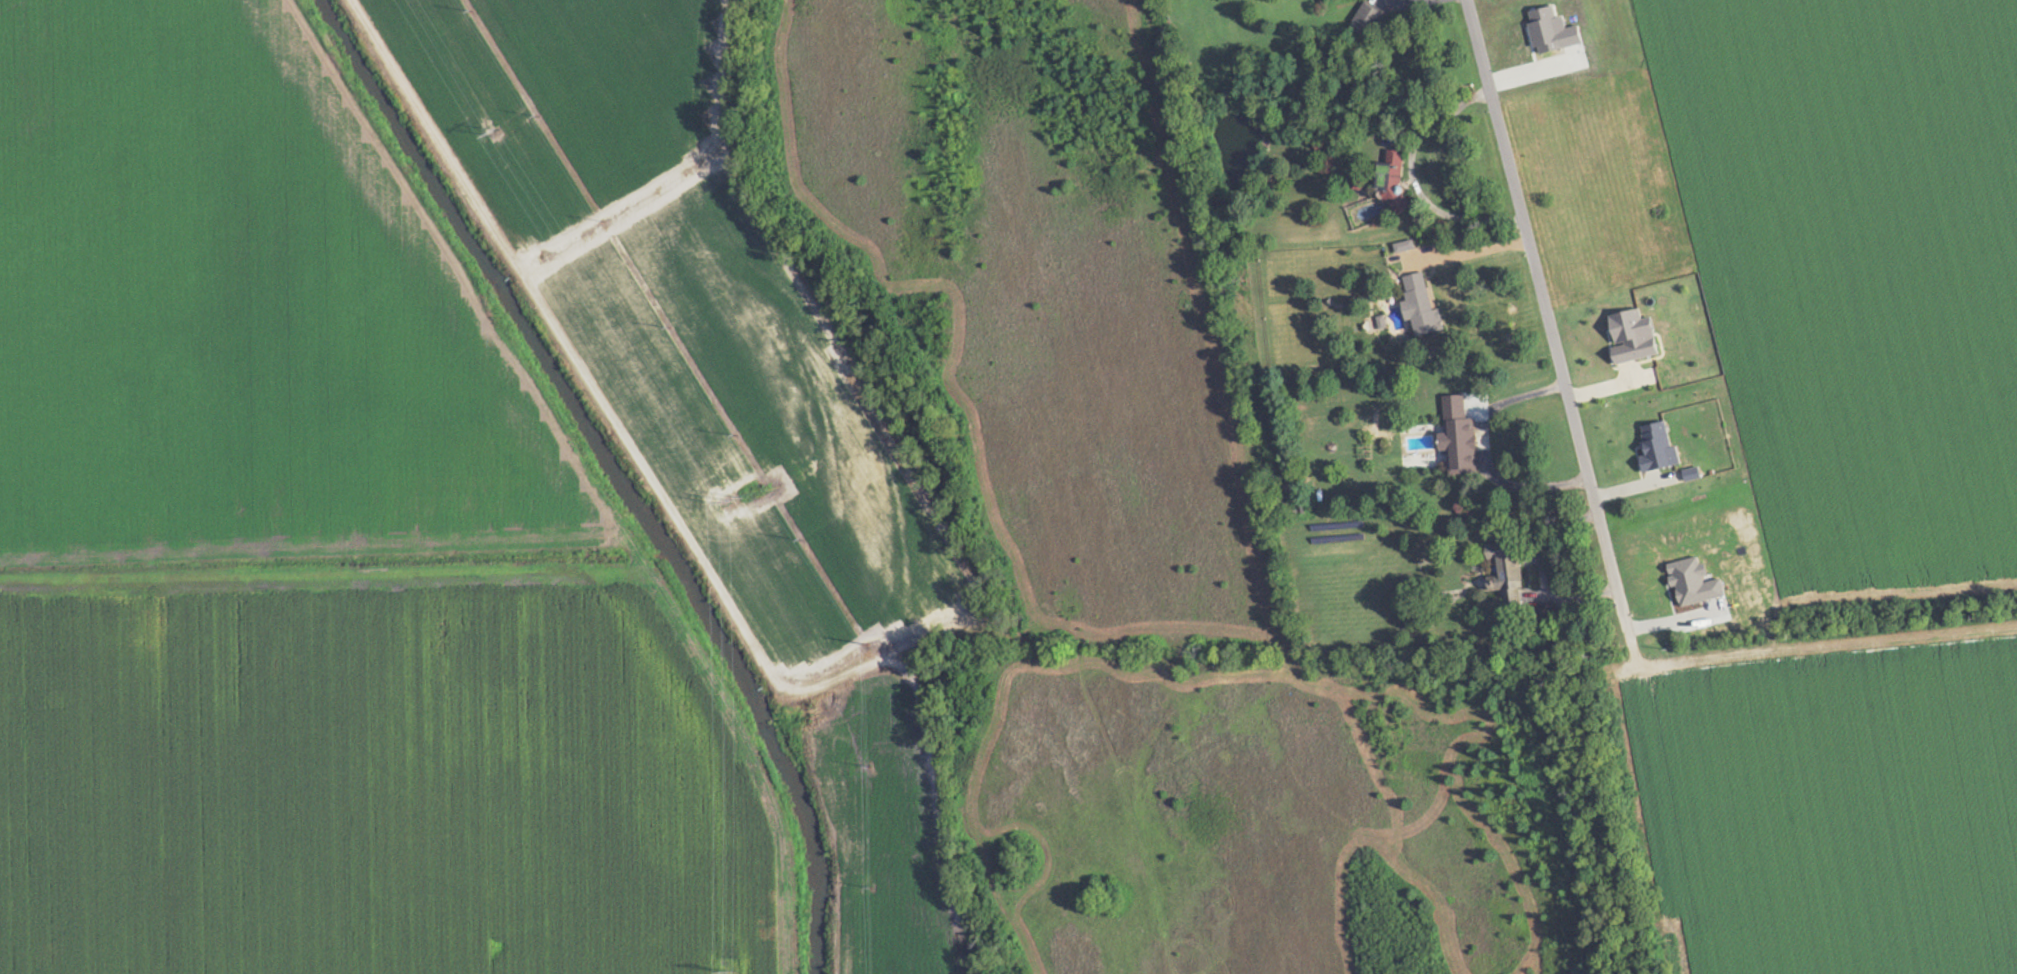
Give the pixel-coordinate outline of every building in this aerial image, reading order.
[(1366,0),(1349,27),(1368,39),(1385,12),(1366,0)] [(1583,43),(1578,25),(1566,28),(1563,15),(1557,17),(1554,5),(1529,11),(1532,23),(1530,24),(1537,54),(1583,43)] [(1394,244),(1396,253),(1416,248),(1413,239),(1394,244)] [(1403,276),(1408,301),(1401,302),(1405,321),(1412,319),(1415,336),(1444,330),(1440,308),(1432,310),(1424,272),(1403,276)] [(1659,355),(1650,317),(1642,319),(1639,308),(1608,315),(1615,346),(1611,347),(1615,365),(1659,355)] [(1443,396),(1445,434),(1438,434),(1439,451),(1447,450),(1448,474),(1461,474),(1461,469),(1476,468),(1474,418),(1465,419),(1464,395),(1443,396)] [(1681,463),(1677,446),(1671,447),(1665,421),(1639,427),(1646,456),(1639,457),(1643,473),(1681,463)] [(1702,478),(1699,466),(1683,470),(1686,482),(1702,478)] [(1520,588),(1513,541),(1485,545),(1487,559),(1497,558),(1499,575),(1489,577),(1492,593),(1515,590),(1515,589),(1520,588)] [(1726,596),(1721,579),(1708,582),(1703,564),(1700,564),(1698,557),(1666,564),(1672,588),(1675,587),(1681,607),(1726,596)]
